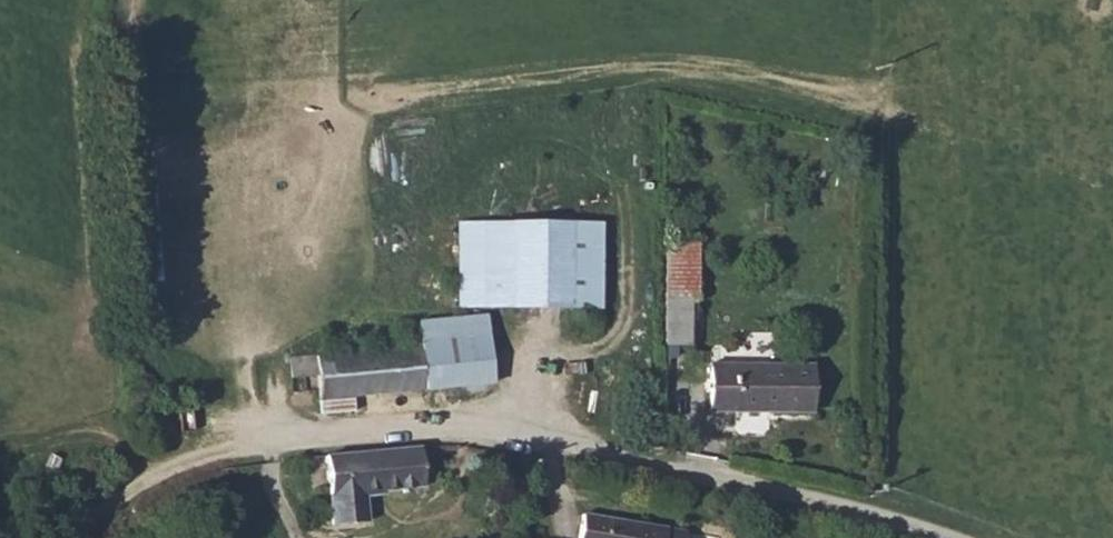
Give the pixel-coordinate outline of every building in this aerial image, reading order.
[(457,221),(456,310),(602,312),(603,223),(457,221)] [(663,245),(663,300),(691,300),(698,300),(698,245),(663,245)] [(691,300),(663,300),(663,347),(691,347),(691,300)] [(419,323),(421,346),(426,389),(493,381),(486,315),(419,323)] [(421,346),(290,361),(294,395),(316,393),(317,401),(426,389),(421,346)] [(710,412),(812,415),(813,368),(711,365),(710,412)] [(417,446),(328,456),(332,496),(368,492),(422,485),(417,446)] [(368,492),(332,496),(336,528),(372,524),(368,492)] [(684,529),(586,515),(583,537),(683,537),(684,529)]
